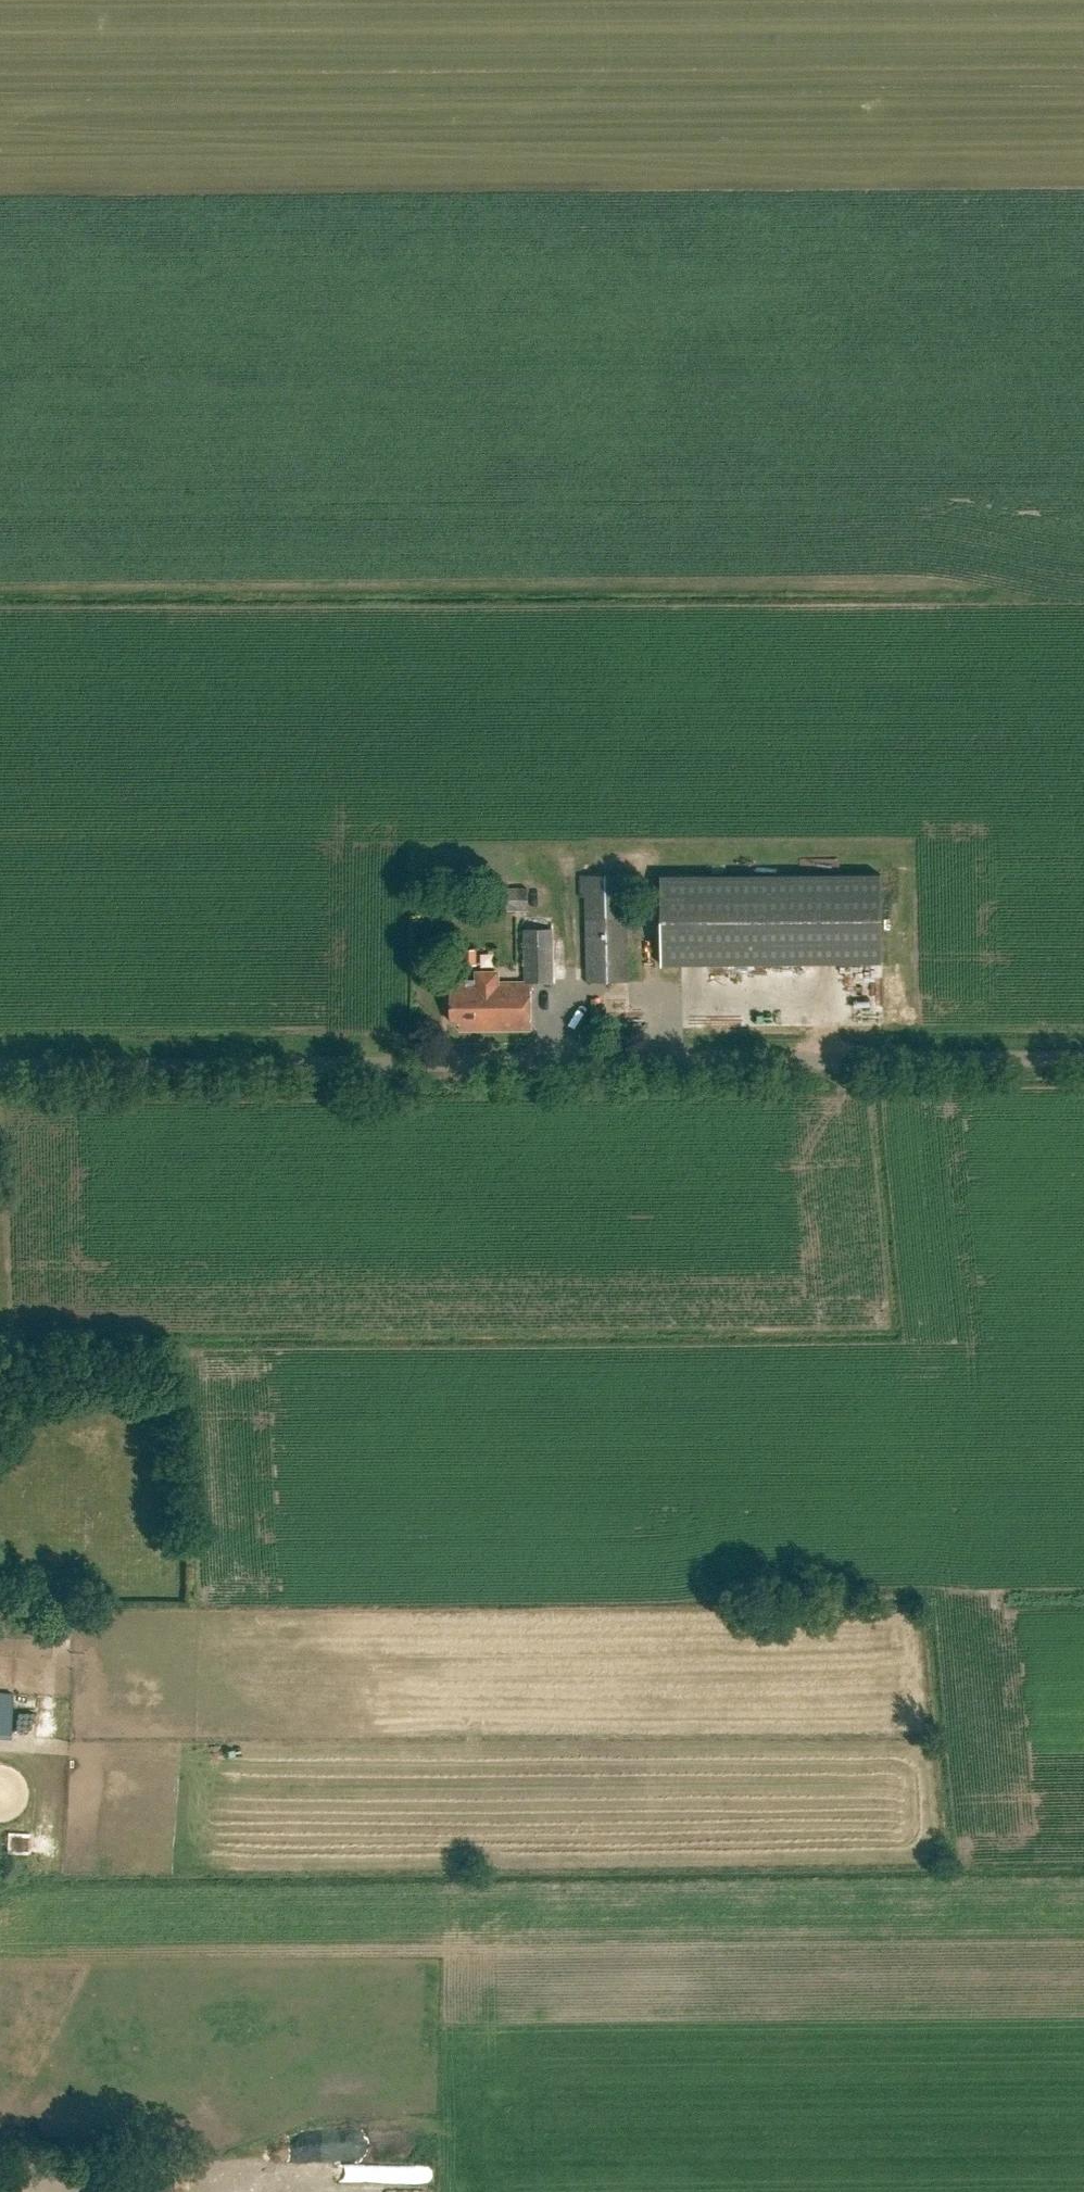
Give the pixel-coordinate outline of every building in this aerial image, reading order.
[(881,874),(661,876),(661,966),(882,964),(881,874)] [(580,896),(588,896),(589,981),(631,980),(630,876),(579,877),(580,896)] [(504,889),(504,912),(530,911),(530,889),(504,889)] [(531,982),(553,982),(553,927),(525,927),(525,982),(500,982),(500,970),(474,971),(474,980),(465,980),(465,982),(452,982),(452,1020),(462,1020),(462,1030),(532,1029),(531,982)] [(476,966),(476,951),(463,951),(463,966),(476,966)] [(736,966),(736,974),(782,973),(782,965),(736,966)] [(784,983),(783,974),(738,977),(738,985),(784,983)] [(10,1740),(13,1706),(13,1693),(0,1692),(0,1739),(10,1740)] [(399,2164),(357,2164),(357,2180),(358,2180),(358,2191),(428,2191),(428,2184),(399,2184),(399,2164)] [(407,2182),(426,2182),(426,2166),(407,2166),(407,2182)]
